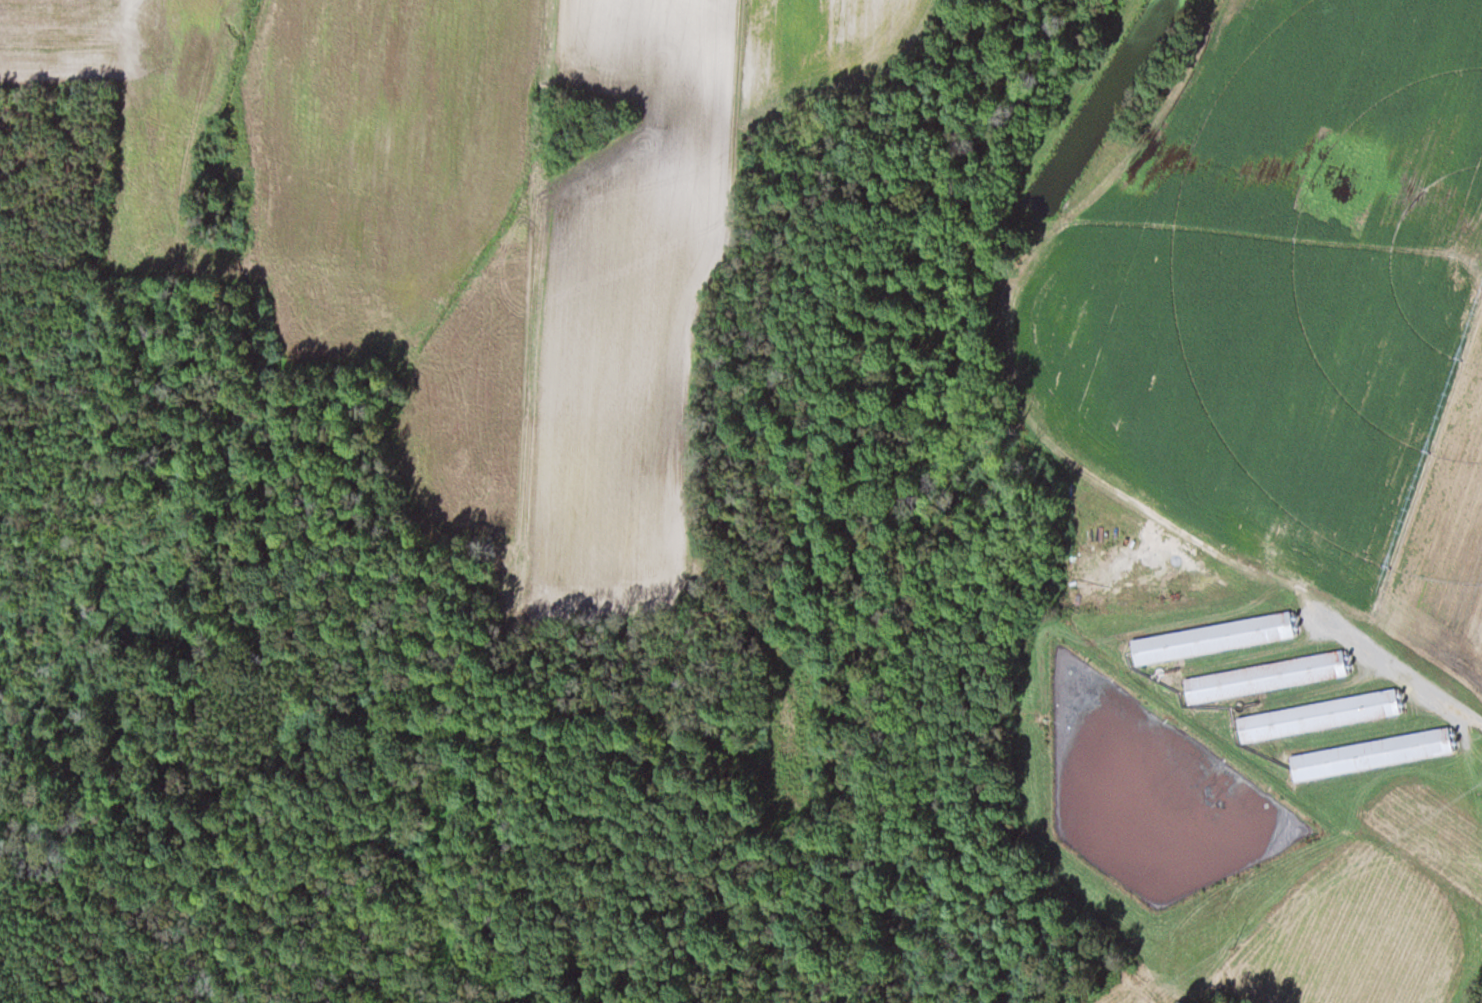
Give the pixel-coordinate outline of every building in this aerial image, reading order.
[(1294,637),(1289,612),(1130,638),(1135,664),(1294,637)] [(1183,677),(1188,703),(1347,676),(1343,650),(1183,677)] [(1236,714),(1239,740),(1400,716),(1396,691),(1236,714)] [(1452,753),(1448,727),(1289,754),(1293,780),(1452,753)]
